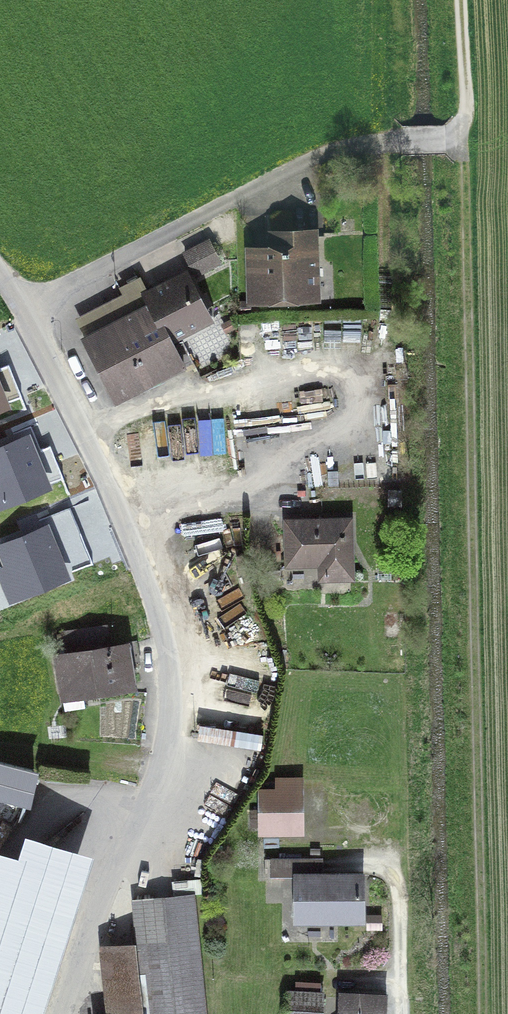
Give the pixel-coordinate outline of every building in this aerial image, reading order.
[(320,308),(319,239),(271,240),(271,254),(250,254),(251,309),(320,308)] [(220,269),(209,248),(187,259),(198,280),(220,269)] [(211,328),(187,280),(146,301),(150,310),(84,344),(113,403),(182,368),(172,347),(211,328)] [(0,448),(0,495),(3,502),(44,485),(25,438),(0,448)] [(352,527),(286,527),(286,571),(318,571),(318,585),(352,584),(352,527)] [(44,529),(2,547),(22,594),(64,577),(44,529)] [(90,651),(55,657),(62,695),(132,682),(129,663),(138,662),(134,642),(110,647),(106,627),(64,634),(67,650),(89,646),(90,651)] [(35,765),(0,758),(0,790),(28,796),(35,765)] [(302,842),(302,785),(278,785),(278,797),(263,797),(262,842),(302,842)] [(85,861),(28,842),(21,865),(5,860),(0,876),(0,1013),(35,1013),(85,861)] [(323,879),(322,865),(269,866),(269,884),(299,883),(300,927),(367,926),(366,878),(323,879)] [(192,899),(140,905),(145,950),(103,955),(109,1013),(204,1013),(192,899)] [(321,995),(290,994),(289,1013),(320,1013),(321,995)] [(387,997),(342,996),(342,1013),(387,1013),(387,997)]
